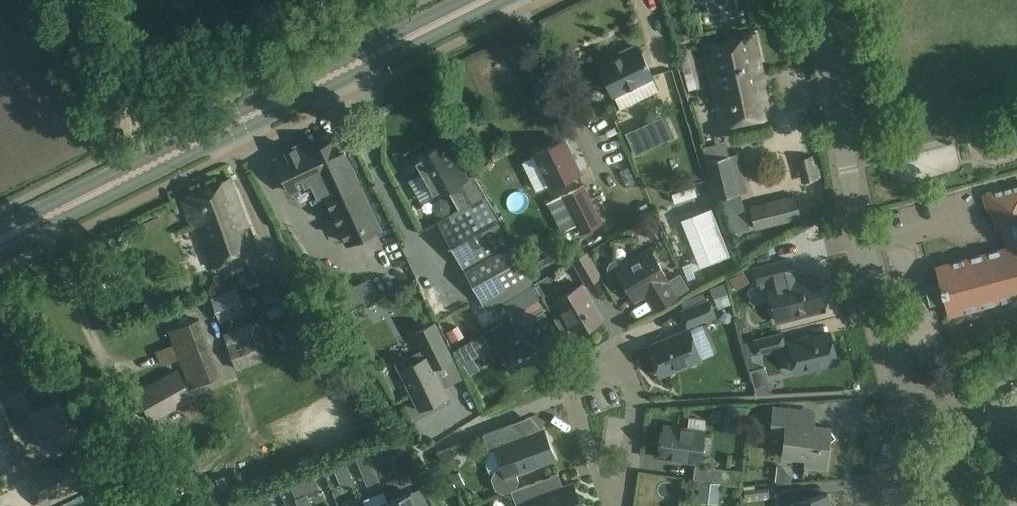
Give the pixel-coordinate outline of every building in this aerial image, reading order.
[(755,33),(707,42),(722,124),(773,115),(755,33)] [(792,33),(780,35),(783,51),(795,49),(792,33)] [(639,47),(637,48),(633,45),(625,49),(624,54),(599,66),(613,95),(653,76),(639,47)] [(100,50),(87,52),(90,69),(103,67),(100,50)] [(634,153),(660,141),(651,120),(625,132),(634,153)] [(276,158),(291,191),(312,182),(317,193),(324,190),(347,242),(379,227),(350,164),(335,131),(297,149),(295,146),(286,150),(287,153),(276,158)] [(716,131),(699,135),(702,147),(719,143),(716,131)] [(563,139),(536,153),(552,185),(579,171),(563,139)] [(449,187),(467,177),(458,160),(456,162),(445,141),(415,157),(435,194),(449,187)] [(805,143),(789,146),(793,172),(809,169),(805,143)] [(729,154),(706,160),(715,199),(739,193),(729,154)] [(625,201),(636,196),(618,156),(607,161),(625,201)] [(437,220),(461,266),(511,239),(475,173),(467,177),(449,187),(460,208),(437,220)] [(230,177),(182,196),(189,219),(196,225),(213,266),(258,249),(230,177)] [(602,223),(582,185),(560,196),(559,195),(545,202),(560,232),(574,225),(579,235),(602,223)] [(694,186),(671,194),(674,203),(697,195),(694,186)] [(926,288),(928,297),(931,305),(946,301),(950,316),(1016,298),(1016,186),(989,193),(993,211),(998,228),(1003,226),(1009,247),(937,267),(942,284),(926,288)] [(739,193),(720,198),(724,214),(729,212),(744,209),(741,193),(739,193)] [(754,230),(801,218),(795,193),(748,205),(754,230)] [(711,207),(692,215),(710,262),(730,254),(711,207)] [(668,245),(690,235),(678,210),(656,221),(668,245)] [(511,239),(461,266),(477,296),(527,269),(511,239)] [(609,266),(608,270),(611,274),(614,276),(619,276),(621,275),(635,299),(649,290),(658,306),(678,295),(677,293),(689,287),(680,272),(669,278),(651,247),(623,264),(622,262),(619,260),(614,260),(611,262),(609,266)] [(604,275),(589,250),(572,261),(587,285),(604,275)] [(816,275),(797,280),(791,259),(755,268),(759,282),(761,282),(763,290),(770,288),(778,320),(825,309),(816,275)] [(221,322),(248,312),(237,282),(210,292),(221,322)] [(713,298),(713,297),(717,308),(731,303),(727,292),(723,282),(709,288),(713,298)] [(564,312),(553,318),(561,330),(571,324),(576,333),(602,317),(582,283),(556,298),(564,312)] [(689,326),(717,315),(711,297),(705,299),(703,294),(680,302),(689,326)] [(543,310),(522,322),(525,328),(497,344),(512,369),(534,356),(535,357),(548,350),(542,339),(556,331),(543,310)] [(221,375),(200,319),(169,331),(190,387),(221,375)] [(434,367),(452,358),(434,322),(415,331),(424,350),(398,363),(420,408),(448,394),(434,367)] [(463,335),(457,325),(445,331),(451,342),(463,335)] [(690,328),(649,344),(660,374),(701,358),(690,328)] [(745,342),(748,356),(758,353),(759,355),(789,348),(785,331),(755,338),(755,340),(745,342)] [(830,332),(789,342),(797,372),(838,362),(830,332)] [(252,335),(227,344),(236,369),(261,360),(252,335)] [(178,369),(138,391),(153,417),(192,395),(178,369)] [(44,450),(49,448),(75,436),(58,401),(28,415),(44,450)] [(730,407),(729,426),(745,428),(746,408),(730,407)] [(829,441),(836,436),(831,429),(831,427),(805,424),(806,410),(775,407),(772,430),(786,431),(784,454),(807,456),(806,464),(827,466),(829,441)] [(11,436),(0,410),(0,441),(11,436)] [(496,447),(504,468),(495,471),(492,478),(496,489),(502,493),(517,487),(520,479),(517,472),(555,457),(544,427),(516,437),(510,423),(484,433),(490,449),(496,447)] [(704,430),(688,428),(666,425),(661,455),(700,460),(704,430)] [(406,448),(401,436),(389,440),(394,453),(406,448)] [(458,464),(450,447),(438,453),(446,470),(458,464)] [(354,455),(358,465),(370,460),(366,450),(354,455)] [(83,486),(71,460),(30,479),(42,504),(83,486)] [(338,480),(350,475),(346,464),(334,469),(338,480)] [(694,478),(701,478),(721,481),(726,482),(727,469),(723,469),(723,468),(696,465),(694,478)] [(462,480),(458,471),(450,475),(455,484),(462,480)] [(302,482),(307,493),(319,488),(314,477),(302,482)] [(548,491),(543,478),(512,490),(518,505),(527,505),(536,503),(538,505),(583,505),(573,481),(548,491)] [(721,481),(701,478),(698,501),(719,503),(721,481)] [(307,493),(302,482),(291,486),(295,498),(307,493)] [(745,499),(770,496),(768,486),(744,489),(745,499)] [(829,493),(804,498),(802,486),(776,492),(779,504),(794,501),(795,505),(832,505),(829,493)] [(411,492),(390,500),(388,501),(390,505),(417,505),(411,492)] [(80,494),(56,505),(86,505),(80,494)]
